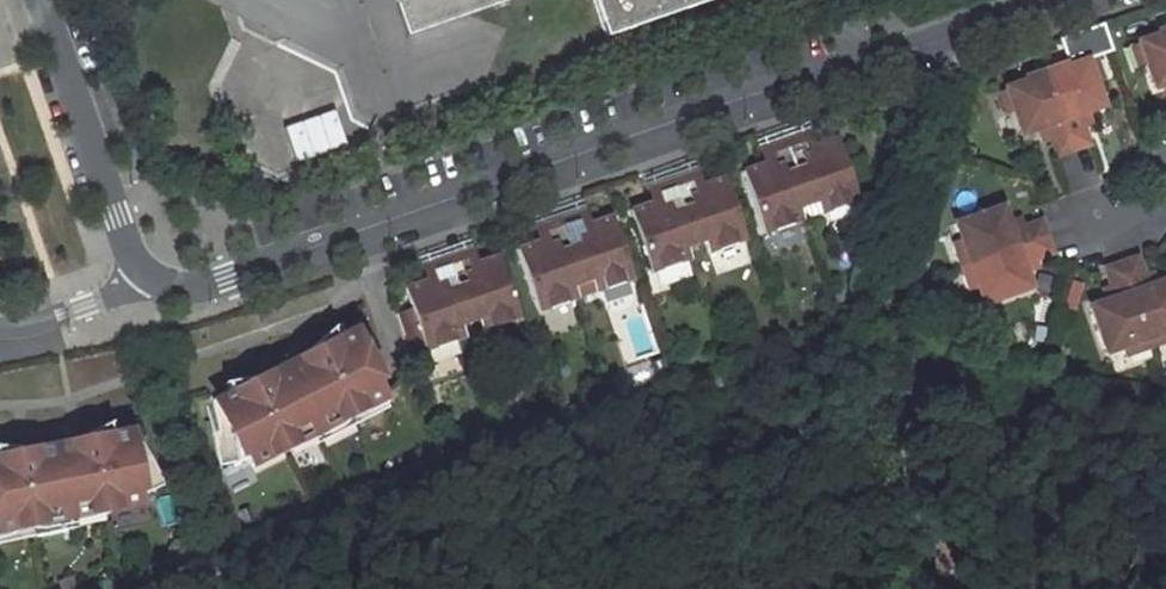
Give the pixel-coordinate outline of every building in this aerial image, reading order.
[(416,36),(526,0),(404,0),(416,36)] [(618,37),(733,0),(606,0),(618,37)] [(1146,43),(1147,47),(1153,68),(1161,92),(1165,90),(1165,36),(1146,43)] [(1138,50),(1145,71),(1153,68),(1147,47),(1138,50)] [(1052,74),(1078,153),(1097,146),(1092,129),(1088,117),(1096,114),(1112,108),(1104,84),(1098,64),(1097,59),(1052,74)] [(1098,64),(1104,84),(1114,80),(1107,61),(1098,64)] [(1039,132),(1046,130),(1050,142),(1056,160),(1078,153),(1052,74),(1005,90),(1007,94),(1013,114),(1021,138),(1039,132)] [(998,96),(1004,116),(1013,114),(1007,94),(998,96)] [(285,130),(297,166),(352,148),(340,112),(285,130)] [(1092,129),(1100,126),(1096,114),(1088,117),(1092,129)] [(1050,142),(1046,130),(1039,132),(1042,145),(1050,142)] [(811,135),(785,144),(789,158),(807,152),(808,158),(815,155),(814,150),(816,149),(811,135)] [(792,192),(798,211),(814,205),(818,217),(858,205),(838,142),(816,149),(814,150),(815,155),(808,158),(807,152),(789,158),(791,164),(799,189),(792,192)] [(772,164),(789,158),(785,144),(759,153),(764,167),(766,166),(767,172),(774,169),(772,164)] [(798,211),(792,192),(799,189),(791,164),(789,158),(772,164),(774,169),(767,172),(766,166),(764,167),(742,174),(744,179),(759,224),(763,237),(802,223),(798,211)] [(699,173),(672,183),(677,197),(695,191),(697,196),(704,193),(702,188),(704,188),(699,173)] [(704,193),(697,196),(695,191),(677,197),(687,226),(677,229),(684,250),(702,243),(706,256),(746,242),(742,230),(727,186),(725,180),(704,188),(702,188),(704,193)] [(660,203),(677,197),(672,183),(646,192),(650,206),(652,205),(654,210),(661,208),(660,203)] [(632,218),(651,274),(688,262),(684,250),(677,229),(687,226),(677,197),(660,203),(661,208),(654,210),(652,205),(650,206),(630,213),(632,218)] [(971,265),(1051,238),(1046,222),(1029,228),(1015,232),(1012,224),(1007,207),(958,223),(963,241),(971,265)] [(564,235),(581,228),(583,234),(589,232),(587,227),(589,226),(585,212),(559,221),(564,235)] [(565,240),(574,264),(565,268),(572,289),(589,283),(593,294),(632,281),(612,224),(610,219),(589,226),(587,227),(589,232),(583,234),(581,228),(564,235),(565,240)] [(1015,232),(1029,228),(1026,219),(1012,224),(1015,232)] [(559,221),(532,230),(537,244),(539,243),(541,249),(547,247),(545,241),(564,235),(559,221)] [(802,223),(763,237),(769,254),(808,241),(802,223)] [(518,256),(537,314),(575,301),(565,268),(574,264),(565,240),(564,235),(545,241),(547,247),(541,249),(539,243),(537,244),(516,251),(518,256)] [(1051,238),(971,265),(978,286),(985,306),(1034,291),(1029,275),(1026,265),(1039,261),(1057,255),(1051,238)] [(962,268),(971,265),(963,241),(954,244),(962,268)] [(450,273),(466,268),(468,274),(475,271),(473,266),(475,265),(470,252),(445,260),(450,273)] [(450,273),(461,304),(452,307),(459,327),(477,321),(481,332),(518,319),(499,263),(497,258),(475,265),(473,266),(475,271),(468,274),(466,268),(450,273)] [(1150,341),(1165,336),(1165,284),(1159,287),(1150,289),(1145,275),(1142,267),(1140,259),(1124,264),(1150,341)] [(445,260),(418,269),(423,283),(424,282),(425,282),(427,288),(433,286),(431,280),(450,273),(445,260)] [(1029,275),(1042,270),(1039,261),(1026,265),(1029,275)] [(1092,308),(1107,355),(1126,349),(1150,341),(1124,264),(1107,270),(1113,286),(1117,300),(1109,303),(1092,308)] [(971,265),(962,268),(969,289),(978,286),(971,265)] [(1145,275),(1150,289),(1159,287),(1154,272),(1145,275)] [(407,306),(423,352),(463,339),(459,327),(452,307),(461,304),(450,273),(431,280),(433,286),(427,288),(425,282),(424,282),(423,283),(402,290),(407,306)] [(1104,289),(1109,303),(1117,300),(1113,286),(1104,289)] [(422,350),(407,306),(395,310),(410,354),(422,350)] [(265,381),(224,383),(234,395),(216,406),(254,474),(404,409),(399,393),(404,390),(374,333),(350,334),(325,355),(265,381)] [(1165,345),(1165,336),(1150,341),(1153,349),(1165,345)] [(1129,357),(1153,349),(1150,341),(1126,349),(1129,357)] [(65,518),(105,510),(138,504),(137,498),(160,486),(135,432),(130,434),(129,431),(110,435),(108,425),(87,435),(88,439),(73,442),(32,450),(17,453),(17,450),(0,447),(0,529),(28,525),(65,518)] [(76,528),(105,510),(65,518),(67,530),(76,528)] [(30,537),(67,530),(65,518),(28,525),(30,537)] [(30,537),(28,525),(0,529),(0,542),(30,537)]
